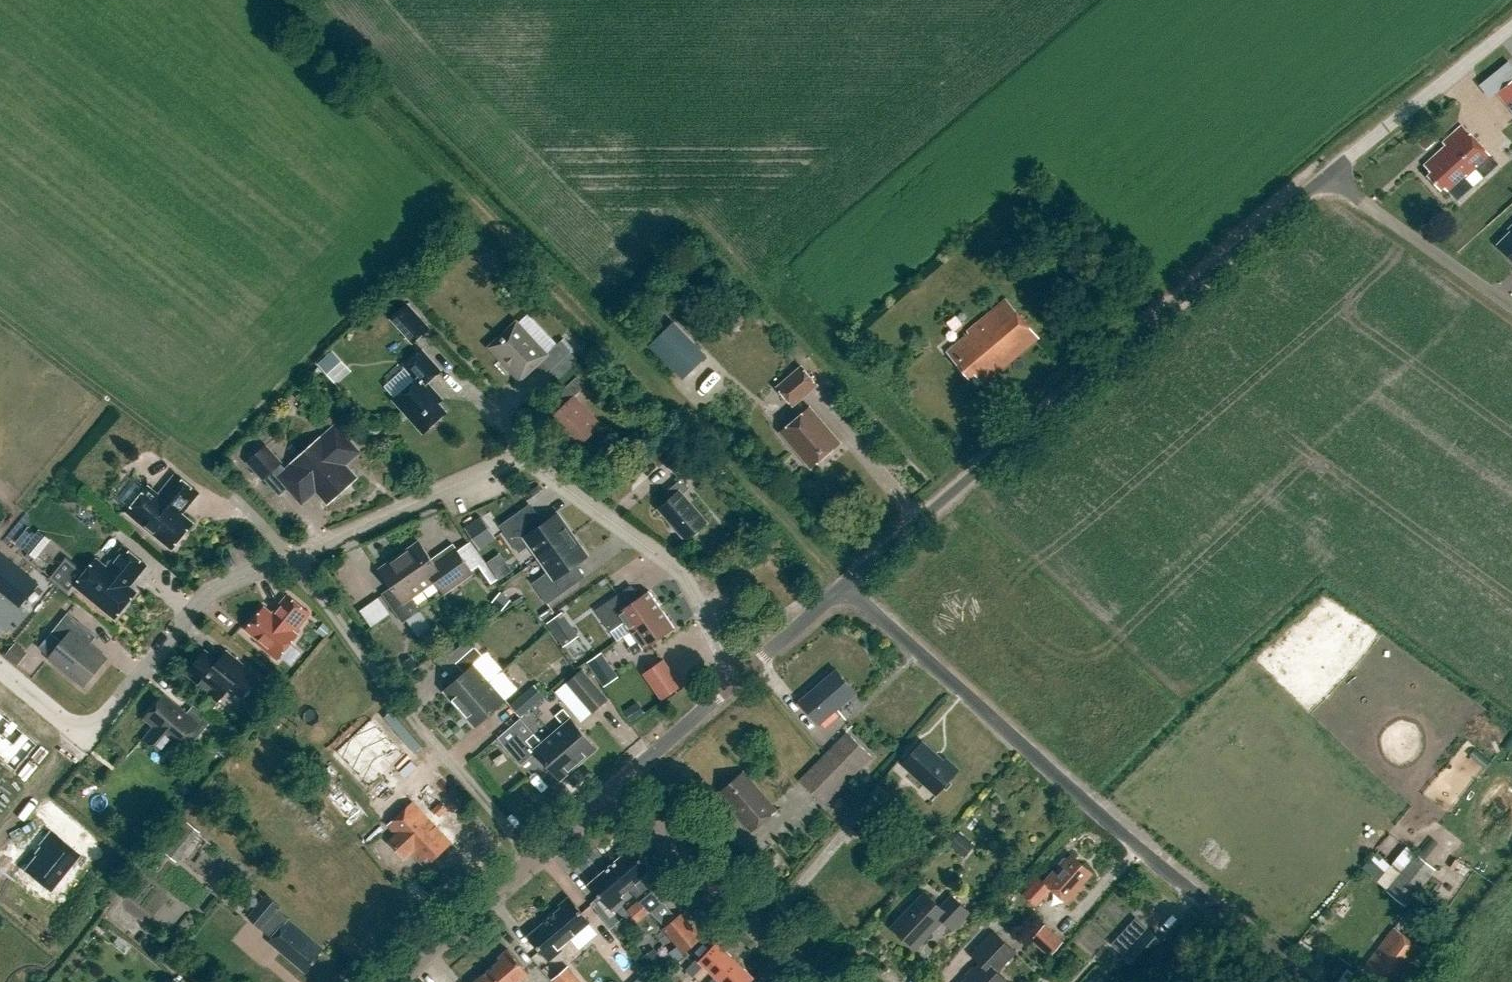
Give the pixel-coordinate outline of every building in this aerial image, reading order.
[(1511,112),(1511,81),(1497,93),(1511,112)] [(1498,164),(1463,126),(1443,143),(1446,147),(1425,166),(1431,173),(1428,177),(1441,190),(1444,187),(1457,202),(1474,186),(1466,178),(1476,169),(1484,177),(1498,164)] [(1428,135),(1419,142),(1426,151),(1435,143),(1428,135)] [(1498,245),(1511,259),(1511,227),(1509,230),(1511,232),(1498,245)] [(969,334),(947,353),(969,379),(975,374),(984,385),(1039,338),(1007,299),(968,332),(969,334)] [(428,331),(411,313),(397,326),(413,344),(428,331)] [(684,379),(707,357),(673,322),(650,345),(684,379)] [(579,361),(571,352),(562,341),(547,355),(517,323),(491,347),(521,380),(538,363),(548,373),(551,370),(559,379),(579,361)] [(342,381),(358,369),(342,347),(325,359),(342,381)] [(416,380),(393,400),(423,434),(447,412),(431,394),(435,391),(428,383),(441,371),(423,351),(405,367),(416,380)] [(802,365),(776,387),(794,408),(820,386),(802,365)] [(557,396),(565,405),(548,421),(575,450),(601,426),(574,397),(586,387),(577,377),(557,396)] [(810,408),(781,433),(811,469),(841,443),(810,408)] [(295,464),(281,477),(303,502),(317,489),(329,502),(355,479),(342,463),(345,461),(346,462),(358,453),(336,428),(321,441),(320,440),(294,463),(295,464)] [(690,441),(665,464),(674,474),(699,451),(690,441)] [(266,447),(249,462),(268,483),(278,474),(274,470),(280,464),(266,447)] [(188,508),(200,493),(176,474),(159,495),(149,487),(127,513),(172,550),(194,524),(180,513),(186,506),(188,508)] [(681,480),(664,495),(669,501),(659,510),(686,541),(707,522),(683,494),(689,489),(681,480)] [(521,511),(500,526),(519,553),(531,545),(540,558),(573,535),(558,514),(535,530),(521,511)] [(466,528),(481,549),(497,538),(481,517),(466,528)] [(30,525),(16,542),(32,556),(50,535),(42,528),(38,532),(30,525)] [(549,572),(533,583),(548,604),(574,586),(565,573),(588,557),(573,535),(540,558),(549,572)] [(400,556),(423,590),(435,581),(444,594),(473,574),(453,545),(432,560),(420,542),(400,556)] [(136,580),(147,566),(124,547),(107,568),(97,559),(83,575),(75,586),(115,619),(137,593),(128,585),(134,578),(136,580)] [(411,598),(423,590),(400,556),(380,570),(392,587),(382,594),(403,623),(420,611),(411,598)] [(83,575),(66,561),(51,579),(69,593),(75,586),(83,575)] [(621,594),(596,611),(611,632),(624,622),(631,632),(662,610),(650,591),(629,606),(621,594)] [(246,630),(259,641),(256,643),(278,661),(298,635),(296,633),(311,614),(288,595),(278,608),(279,609),(274,615),(265,608),(246,630)] [(631,632),(638,642),(629,648),(634,656),(675,628),(662,610),(631,632)] [(580,633),(564,611),(549,622),(565,644),(580,633)] [(63,643),(51,658),(85,685),(106,660),(82,640),(90,631),(68,613),(52,634),(63,643)] [(460,709),(491,682),(475,664),(483,657),(475,648),(457,664),(465,673),(444,690),(460,709)] [(610,685),(625,675),(609,650),(593,660),(610,685)] [(192,668),(187,674),(206,690),(205,692),(218,703),(230,688),(242,698),(259,677),(234,657),(225,667),(206,651),(200,658),(197,658),(195,660),(193,662),(192,665),(192,668)] [(47,665),(34,655),(23,668),(36,679),(47,665)] [(662,700),(682,687),(663,660),(644,674),(662,700)] [(608,701),(582,670),(567,683),(593,714),(608,701)] [(799,701),(820,725),(857,694),(836,670),(799,701)] [(507,701),(491,682),(460,709),(476,728),(507,701)] [(532,688),(510,707),(520,718),(542,699),(532,688)] [(174,742),(180,747),(190,735),(196,740),(213,721),(194,706),(186,715),(164,696),(146,718),(155,726),(145,738),(164,754),(174,742)] [(564,725),(553,734),(579,765),(598,749),(564,709),(556,716),(564,725)] [(13,772),(30,750),(0,726),(0,761),(13,772)] [(516,744),(524,738),(513,726),(498,738),(506,748),(514,742),(516,744)] [(382,761),(403,755),(396,729),(375,734),(382,761)] [(872,757),(847,733),(799,781),(825,806),(872,757)] [(579,765),(553,734),(542,743),(534,734),(526,741),(560,781),(579,765)] [(922,742),(902,765),(937,795),(959,770),(946,759),(944,761),(922,742)] [(736,809),(734,811),(752,832),(777,811),(744,772),(721,792),(736,809)] [(397,835),(389,842),(405,858),(411,852),(421,863),(428,856),(433,861),(452,843),(413,802),(388,826),(397,835)] [(431,811),(438,818),(447,810),(440,803),(431,811)] [(184,819),(161,849),(160,849),(178,863),(202,832),(184,819)] [(975,846),(959,832),(948,844),(965,858),(975,846)] [(35,860),(19,879),(37,892),(64,858),(42,839),(30,855),(35,860)] [(621,854),(623,856),(611,866),(630,889),(640,901),(649,913),(654,918),(666,908),(648,886),(656,880),(657,878),(658,876),(658,874),(657,872),(653,867),(650,869),(630,846),(621,854)] [(1407,907),(1436,869),(1416,853),(1386,891),(1407,907)] [(1054,871),(1044,882),(1039,878),(1024,895),(1036,906),(1051,889),(1069,905),(1079,893),(1077,891),(1093,874),(1072,856),(1056,873),(1054,871)] [(621,896),(630,889),(611,866),(590,884),(610,909),(623,899),(621,896)] [(892,927),(915,950),(943,921),(953,930),(970,913),(952,896),(941,908),(925,893),(892,927)] [(273,937),(269,942),(306,974),(320,957),(319,955),(324,949),(278,910),(281,907),(268,895),(248,918),(262,930),(263,928),(273,937)] [(562,908),(550,918),(569,941),(590,923),(569,897),(560,905),(562,908)] [(649,913),(640,901),(628,911),(638,922),(649,913)] [(682,915),(664,930),(683,953),(701,938),(682,915)] [(1137,917),(1112,945),(1139,970),(1165,943),(1137,917)] [(562,951),(560,948),(569,941),(550,918),(528,936),(550,961),(562,951)] [(1064,942),(1045,925),(1030,942),(1049,959),(1064,942)] [(1395,928),(1363,969),(1380,981),(1389,981),(1391,981),(1399,981),(1424,950),(1395,928)] [(998,972),(1016,952),(994,932),(972,955),(981,964),(964,981),(1008,981),(998,972)] [(698,959),(687,971),(693,977),(704,965),(716,976),(718,978),(735,960),(717,942),(700,960),(698,959)] [(501,960),(489,970),(499,981),(520,981),(529,974),(508,949),(499,957),(501,960)] [(655,949),(641,958),(655,977),(668,968),(655,949)] [(711,981),(750,981),(754,978),(735,960),(718,978),(716,976),(711,981)] [(569,967),(552,980),(554,981),(581,981),(569,967)] [(489,970),(475,981),(499,981),(489,970)] [(646,974),(637,981),(653,981),(646,974)]
